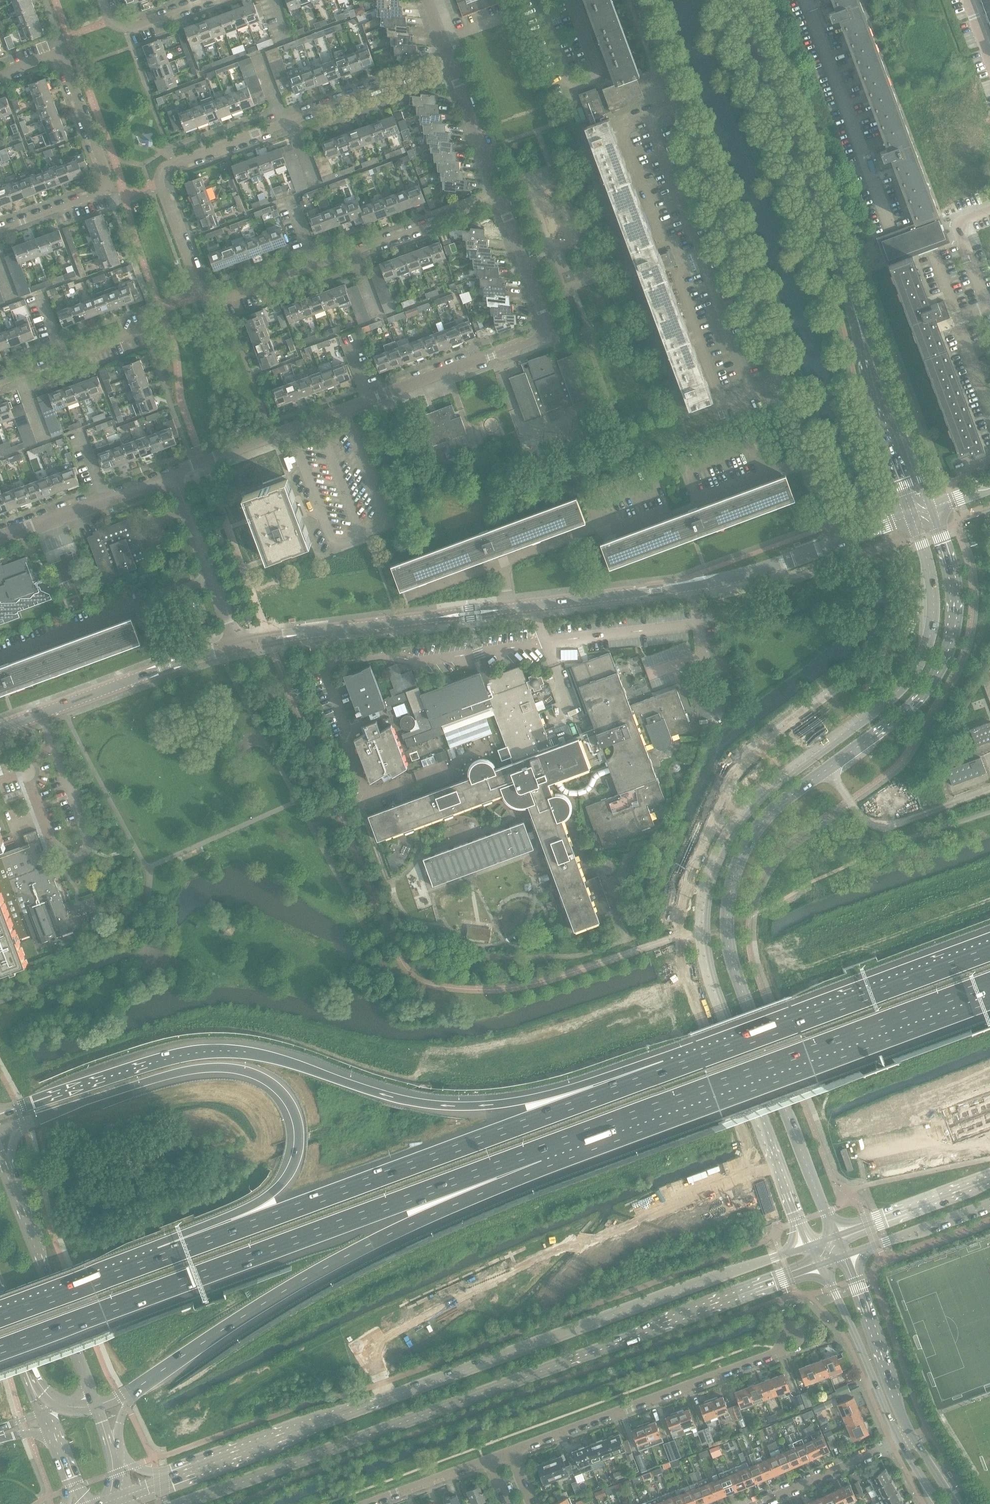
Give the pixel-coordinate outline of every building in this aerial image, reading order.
[(36,11),(32,0),(27,0),(21,2),(20,0),(13,3),(17,11),(12,13),(13,17),(18,15),(24,12),(25,15),(36,11)] [(302,7),(299,0),(286,0),(290,11),(302,7)] [(379,8),(384,8),(389,8),(389,6),(398,7),(399,0),(380,0),(379,8)] [(463,17),(508,0),(507,0),(457,0),(463,17)] [(603,89),(611,112),(615,110),(616,111),(620,109),(620,108),(644,99),(636,77),(640,75),(612,0),(580,0),(581,2),(585,1),(598,36),(592,38),(596,49),(602,47),(614,79),(616,84),(603,89)] [(886,147),(887,150),(875,155),(874,154),(880,172),(881,172),(881,171),(894,167),(915,223),(914,223),(915,224),(939,215),(939,214),(938,215),(859,0),(832,0),(833,2),(820,7),(820,6),(819,7),(826,25),(827,24),(826,24),(839,19),(886,147)] [(266,18),(259,2),(256,3),(262,19),(266,18)] [(254,3),(243,7),(249,24),(261,20),(254,3)] [(384,8),(383,17),(387,18),(388,17),(393,18),(393,16),(402,17),(402,16),(402,7),(398,7),(389,6),(389,8),(384,8)] [(249,24),(243,7),(231,11),(238,29),(249,24)] [(30,27),(40,23),(36,11),(25,15),(24,12),(18,15),(21,23),(16,25),(18,29),(23,27),(29,25),(30,27)] [(231,11),(220,16),(226,33),(238,29),(231,11)] [(226,33),(220,16),(208,20),(214,37),(226,33)] [(388,17),(387,18),(386,27),(391,27),(396,28),(396,25),(405,26),(406,17),(402,16),(402,17),(393,16),(393,18),(388,17)] [(208,20),(197,24),(203,41),(205,46),(216,42),(214,37),(208,20)] [(29,25),(23,27),(26,36),(21,37),(22,41),(35,37),(36,39),(45,35),(40,23),(30,27),(29,25)] [(192,46),(203,41),(197,24),(185,28),(192,46)] [(391,27),(390,36),(395,37),(400,37),(400,34),(409,35),(410,26),(405,26),(396,25),(396,28),(391,27)] [(395,37),(394,46),(398,47),(398,46),(403,47),(404,44),(412,45),(413,36),(409,35),(400,34),(400,37),(395,37)] [(149,57),(166,51),(162,40),(144,46),(149,57)] [(398,46),(398,47),(397,55),(407,56),(408,53),(415,54),(417,45),(412,45),(404,44),(403,47),(398,46)] [(266,52),(268,57),(280,53),(278,47),(266,52)] [(369,47),(357,52),(363,69),(375,64),(369,47)] [(149,57),(153,69),(170,63),(166,51),(149,57)] [(352,73),(363,69),(357,52),(346,56),(352,73)] [(268,57),(270,63),(282,58),(280,53),(268,57)] [(236,59),(234,55),(223,59),(224,63),(236,59)] [(341,77),(352,73),(346,56),(335,60),(341,77)] [(240,66),(241,67),(253,63),(251,57),(238,62),(240,66)] [(270,63),(272,69),(284,64),(282,58),(270,63)] [(330,81),(341,77),(335,60),(323,64),(330,81)] [(240,66),(238,62),(227,66),(228,70),(240,66)] [(153,69),(157,80),(174,74),(170,63),(153,69)] [(255,69),(253,63),(241,67),(243,73),(255,69)] [(286,69),(284,64),(272,69),(274,74),(286,69)] [(323,64),(312,68),(318,85),(330,81),(323,64)] [(295,94),(307,89),(301,72),(299,68),(287,72),(289,75),(291,81),(293,87),(295,94)] [(301,72),(307,89),(318,85),(312,68),(301,72)] [(245,78),(257,74),(255,69),(243,73),(245,78)] [(274,74),(277,80),(289,75),(287,72),(286,69),(274,74)] [(178,86),(174,74),(157,80),(161,92),(178,86)] [(245,78),(247,84),(259,79),(257,74),(245,78)] [(279,85),(291,81),(289,75),(277,80),(279,85)] [(34,97),(50,91),(46,79),(30,85),(34,97)] [(249,89),(261,84),(259,79),(247,84),(248,88),(249,89)] [(293,87),(291,81),(279,85),(281,91),(293,87)] [(249,89),(251,95),(263,90),(261,84),(249,89)] [(248,88),(237,93),(243,110),(255,106),(253,100),(251,95),(249,89),(248,88)] [(713,399),(665,270),(665,269),(665,268),(674,265),(668,251),(660,254),(659,253),(653,238),(609,119),(607,119),(596,88),(579,95),(590,125),(585,127),(603,176),(597,178),(601,189),(607,187),(635,263),(632,264),(636,275),(639,274),(667,350),(662,352),(666,364),(672,361),(689,408),(713,399)] [(263,90),(251,95),(253,100),(265,96),(263,90)] [(55,103),(50,91),(34,97),(39,109),(55,103)] [(231,114),(243,110),(237,93),(225,97),(231,114)] [(416,106),(420,106),(420,105),(425,106),(426,103),(434,104),(435,95),(422,94),(421,96),(417,96),(416,106)] [(0,118),(12,114),(6,97),(0,100),(0,118)] [(209,122),(220,118),(214,101),(212,97),(201,101),(202,105),(209,122)] [(220,118),(231,114),(225,97),(214,101),(220,118)] [(55,103),(39,109),(43,121),(59,115),(55,103)] [(437,114),(439,104),(434,104),(426,103),(425,106),(420,105),(420,106),(419,115),(423,116),(423,115),(429,116),(429,113),(437,114)] [(197,127),(209,122),(202,105),(191,109),(197,127)] [(587,120),(582,107),(577,108),(582,121),(587,120)] [(185,131),(197,127),(191,109),(180,113),(178,109),(169,112),(169,111),(168,111),(175,130),(175,129),(184,126),(185,131)] [(581,122),(576,109),(572,110),(577,123),(581,122)] [(441,123),(442,114),(437,114),(429,113),(429,116),(423,115),(423,116),(423,124),(427,125),(427,124),(432,125),(433,122),(441,123)] [(405,120),(402,114),(397,116),(399,122),(405,120)] [(59,115),(43,121),(48,133),(63,127),(59,115)] [(394,116),(382,120),(388,137),(400,132),(394,116)] [(371,125),(377,141),(388,137),(382,120),(371,125)] [(446,124),(441,123),(433,122),(432,125),(427,124),(427,125),(426,134),(430,134),(436,134),(436,132),(444,133),(445,132),(446,124)] [(371,125),(358,129),(365,146),(377,141),(371,125)] [(52,144),(68,138),(63,127),(48,133),(52,144)] [(347,134),(353,150),(365,146),(358,129),(347,134)] [(430,134),(429,143),(434,144),(434,143),(439,143),(440,141),(448,142),(449,133),(445,132),(444,133),(436,132),(436,134),(430,134)] [(347,134),(334,138),(341,155),(353,150),(347,134)] [(325,150),(327,155),(329,159),(341,155),(334,138),(323,143),(325,150)] [(434,143),(434,144),(433,152),(437,153),(437,152),(443,153),(443,151),(452,152),(452,151),(453,142),(448,142),(440,141),(439,143),(434,143)] [(55,148),(47,150),(50,157),(57,154),(55,148)] [(281,148),(268,153),(274,169),(287,165),(287,164),(284,159),(282,153),(281,148)] [(294,149),(282,153),(284,159),(296,154),(294,149)] [(327,155),(325,150),(314,154),(316,160),(327,155)] [(437,152),(437,153),(436,162),(441,162),(446,162),(447,160),(455,161),(456,152),(452,151),(452,152),(443,151),(443,153),(437,152)] [(274,169),(268,153),(257,157),(263,173),(274,169)] [(77,160),(66,164),(72,180),(84,176),(83,172),(89,170),(83,154),(76,157),(77,160)] [(287,164),(298,160),(296,154),(284,159),(287,164)] [(316,160),(318,165),(330,161),(329,159),(327,155),(316,160)] [(257,157),(245,161),(251,178),(263,173),(257,157)] [(289,170),(300,165),(298,160),(287,164),(287,165),(289,170)] [(441,162),(440,171),(444,172),(444,171),(450,172),(450,170),(458,171),(459,170),(460,161),(455,161),(447,160),(446,162),(441,162)] [(239,182),(251,178),(245,161),(233,166),(239,182)] [(330,161),(318,165),(320,171),(332,167),(330,161)] [(60,184),(72,180),(66,164),(54,168),(60,184)] [(291,176),(302,171),(300,165),(289,170),(291,176)] [(320,171),(322,177),(334,172),(332,167),(320,171)] [(49,189),(60,184),(54,168),(43,173),(49,189)] [(444,171),(444,172),(443,180),(447,181),(447,180),(453,181),(454,179),(462,180),(463,171),(459,170),(458,171),(450,170),(450,172),(444,171)] [(293,181),(305,177),(302,171),(291,176),(293,181)] [(336,178),(334,172),(322,177),(324,183),(336,178)] [(37,193),(49,189),(43,173),(31,177),(37,193)] [(25,197),(37,193),(31,177),(19,181),(25,197)] [(186,183),(190,195),(207,189),(202,177),(186,183)] [(293,181),(295,187),(307,182),(305,177),(293,181)] [(447,180),(447,181),(447,190),(457,191),(458,189),(465,190),(466,180),(462,180),(454,179),(453,181),(447,180)] [(13,202),(25,197),(19,181),(7,186),(13,202)] [(297,192),(309,188),(307,182),(295,187),(297,192)] [(408,190),(414,206),(426,202),(420,185),(408,190)] [(13,202),(7,186),(0,188),(0,202),(2,206),(13,202)] [(190,195),(194,207),(211,201),(207,189),(190,195)] [(403,210),(414,206),(408,190),(396,194),(403,210)] [(390,215),(403,210),(396,194),(384,198),(390,215)] [(379,219),(390,215),(384,198),(373,203),(379,219)] [(346,205),(352,221),(364,217),(360,208),(357,200),(346,205)] [(194,207),(199,219),(215,213),(211,201),(194,207)] [(366,224),(379,219),(373,203),(360,208),(364,217),(366,224)] [(340,225),(352,221),(346,205),(334,209),(340,225)] [(328,230),(340,225),(334,209),(322,213),(328,230)] [(220,225),(215,213),(199,219),(203,231),(220,225)] [(316,234),(328,230),(322,213),(310,218),(316,234)] [(86,220),(91,233),(107,227),(102,214),(86,220)] [(939,215),(915,224),(877,238),(886,262),(917,250),(919,255),(950,243),(946,230),(942,231),(940,226),(942,225),(939,215)] [(73,240),(68,227),(63,229),(68,241),(73,240)] [(112,239),(107,227),(91,233),(95,245),(112,239)] [(269,232),(275,248),(287,244),(281,228),(269,232)] [(483,238),(484,238),(485,229),(472,228),(471,231),(466,230),(465,239),(469,240),(469,239),(475,240),(475,238),(483,238)] [(60,230),(48,235),(54,251),(65,246),(60,230)] [(263,253),(275,248),(269,232),(257,236),(263,253)] [(37,239),(42,255),(54,251),(48,235),(37,239)] [(251,257),(263,253),(257,236),(245,241),(251,257)] [(469,239),(469,240),(468,249),(473,249),(478,249),(479,247),(487,248),(487,247),(488,238),(484,238),(483,238),(475,238),(475,240),(469,239)] [(37,239),(25,243),(31,259),(42,255),(37,239)] [(95,245),(100,257),(116,251),(112,239),(95,245)] [(72,254),(78,252),(73,240),(68,241),(72,254)] [(452,249),(450,240),(444,243),(446,251),(452,249)] [(239,261),(251,257),(245,241),(233,245),(239,261)] [(429,246),(435,262),(447,258),(441,241),(429,246)] [(19,264),(31,259),(25,243),(13,248),(15,254),(17,259),(19,264)] [(228,266),(239,261),(233,245),(221,249),(228,266)] [(429,246),(416,250),(423,267),(435,262),(429,246)] [(473,249),(472,258),(476,259),(476,258),(482,259),(482,257),(490,258),(491,257),(492,248),(487,247),(487,248),(479,247),(478,249),(473,249)] [(216,270),(228,266),(221,249),(209,254),(216,270)] [(405,255),(411,271),(423,267),(416,250),(405,255)] [(121,264),(116,251),(100,257),(105,270),(121,264)] [(72,254),(77,266),(82,264),(78,252),(72,254)] [(5,258),(7,263),(17,259),(15,254),(5,258)] [(405,255),(393,259),(399,276),(411,271),(405,255)] [(476,258),(476,259),(475,268),(480,268),(485,269),(486,266),(494,267),(494,266),(495,258),(491,257),(490,258),(482,257),(482,259),(476,258)] [(913,257),(888,266),(889,266),(959,453),(958,454),(959,454),(972,449),(974,454),(985,450),(983,444),(982,445),(937,322),(950,318),(951,318),(944,300),(943,300),(943,301),(931,306),(913,257)] [(17,259),(7,263),(9,269),(20,265),(19,264),(17,259)] [(383,271),(385,276),(386,280),(399,276),(393,259),(380,264),(383,271)] [(77,266),(82,278),(87,276),(82,264),(77,266)] [(20,265),(9,269),(11,274),(22,270),(20,265)] [(498,277),(498,276),(499,267),(494,266),(494,267),(486,266),(485,269),(480,268),(479,277),(483,278),(483,277),(489,278),(489,276),(498,277)] [(22,270),(11,274),(14,280),(24,276),(22,270)] [(65,280),(77,276),(75,271),(63,275),(65,280)] [(385,276),(383,271),(371,275),(373,280),(385,276)] [(63,275),(52,280),(54,285),(65,280),(63,275)] [(24,276),(14,280),(16,286),(26,282),(24,276)] [(386,280),(385,276),(373,280),(375,284),(386,280)] [(502,277),(498,276),(498,277),(489,276),(489,278),(483,277),(483,278),(482,287),(487,287),(492,287),(493,285),(501,286),(501,285),(502,277)] [(54,285),(52,280),(40,284),(42,289),(54,285)] [(377,290),(388,285),(386,280),(375,284),(377,290)] [(129,286),(117,290),(123,305),(135,301),(133,296),(139,294),(134,281),(128,284),(129,286)] [(26,282),(16,286),(18,291),(28,287),(26,282)] [(31,293),(42,289),(40,284),(29,288),(31,293)] [(350,300),(348,295),(346,289),(348,289),(346,284),(345,285),(344,284),(332,289),(339,306),(339,307),(341,308),(343,308),(344,307),(346,307),(348,307),(349,306),(351,306),(352,305),(351,301),(350,300)] [(346,289),(348,295),(360,290),(358,285),(348,289),(346,289)] [(378,294),(390,290),(388,285),(377,290),(378,294)] [(487,287),(486,296),(490,297),(490,296),(496,297),(496,294),(504,295),(505,286),(501,285),(501,286),(493,285),(492,287),(487,287)] [(28,287),(18,291),(20,298),(31,294),(31,293),(29,288),(28,287)] [(123,305),(117,290),(116,287),(104,291),(111,309),(123,305)] [(332,289),(321,293),(327,310),(339,306),(332,289)] [(362,295),(360,290),(348,295),(350,300),(362,295)] [(380,299),(392,295),(390,290),(378,294),(380,299)] [(94,299),(100,314),(111,309),(104,291),(93,295),(94,299)] [(315,314),(327,310),(321,293),(309,298),(315,314)] [(490,296),(490,297),(489,306),(494,306),(499,306),(500,304),(508,305),(508,304),(509,295),(504,295),(496,294),(496,297),(490,296)] [(350,300),(351,301),(352,305),(364,300),(362,295),(350,300)] [(382,304),(394,300),(392,295),(380,299),(382,304)] [(309,298),(297,302),(303,319),(315,314),(309,298)] [(88,318),(100,314),(94,299),(82,303),(88,318)] [(366,305),(364,300),(352,305),(354,310),(366,305)] [(384,309),(396,305),(394,300),(382,304),(384,309)] [(291,323),(303,319),(297,302),(285,307),(291,323)] [(88,318),(82,303),(71,308),(76,322),(88,318)] [(494,306),(493,315),(497,315),(503,316),(503,313),(511,314),(512,305),(508,304),(508,305),(500,304),(499,306),(494,306)] [(354,310),(356,314),(367,310),(366,305),(354,310)] [(386,314),(397,310),(396,305),(384,309),(386,314)] [(76,322),(71,308),(59,312),(64,327),(76,322)] [(250,333),(266,327),(270,326),(264,309),(247,316),(248,320),(246,321),(249,330),(248,332),(250,333)] [(356,314),(357,319),(369,315),(367,310),(356,314)] [(497,315),(496,324),(493,324),(493,323),(493,325),(477,331),(477,332),(479,339),(481,339),(485,338),(486,336),(488,336),(490,336),(496,334),(496,333),(498,332),(500,332),(515,327),(516,314),(511,314),(503,313),(503,316),(497,315)] [(371,320),(369,315),(357,319),(359,324),(371,320)] [(464,342),(458,325),(456,320),(444,325),(446,330),(452,346),(464,342)] [(481,326),(478,320),(473,322),(475,328),(481,326)] [(470,321),(458,325),(464,342),(476,337),(470,321)] [(18,327),(23,342),(35,338),(29,323),(18,327)] [(6,331),(11,346),(23,342),(18,327),(6,331)] [(254,345),(271,339),(266,327),(250,333),(254,345)] [(440,350),(448,347),(451,348),(452,346),(446,330),(434,334),(440,350)] [(11,346),(6,331),(0,333),(0,351),(11,346)] [(421,335),(428,355),(440,350),(434,334),(430,335),(430,334),(427,333),(421,335)] [(410,343),(416,359),(428,355),(421,335),(420,334),(409,338),(410,343)] [(254,345),(259,357),(275,351),(271,339),(254,345)] [(398,347),(404,364),(416,359),(410,343),(398,347)] [(393,368),(404,364),(398,347),(386,352),(393,368)] [(391,370),(393,368),(386,352),(382,353),(380,348),(369,352),(372,361),(376,360),(380,373),(389,369),(391,370)] [(280,363),(275,351),(259,357),(263,369),(280,363)] [(545,408),(566,400),(565,399),(572,397),(574,403),(573,404),(574,405),(590,399),(590,398),(589,398),(574,355),(574,354),(558,360),(557,358),(551,360),(549,354),(549,353),(528,361),(531,368),(525,370),(525,372),(510,378),(510,379),(511,379),(526,421),(525,422),(526,422),(542,416),(541,416),(539,409),(545,406),(545,408)] [(124,366),(129,378),(145,372),(141,360),(124,366)] [(333,368),(339,384),(351,380),(345,363),(333,368)] [(327,389),(339,384),(333,368),(321,372),(327,389)] [(149,384),(145,372),(129,378),(133,390),(149,384)] [(309,377),(315,393),(327,389),(321,372),(309,377)] [(98,376),(86,380),(92,397),(104,392),(98,376)] [(303,397),(315,393),(309,377),(297,381),(303,397)] [(86,380),(74,385),(80,401),(92,397),(86,380)] [(285,385),(291,402),(303,397),(297,381),(285,385)] [(133,390),(137,402),(154,396),(149,384),(133,390)] [(74,385),(62,389),(68,406),(80,401),(74,385)] [(279,406),(291,402),(285,385),(273,390),(279,406)] [(50,394),(51,399),(53,404),(55,409),(56,410),(68,406),(62,389),(53,392),(51,391),(50,394)] [(49,393),(37,397),(40,403),(51,398),(49,393)] [(158,408),(154,396),(137,402),(139,406),(135,408),(138,416),(158,408)] [(51,399),(40,403),(42,408),(53,404),(51,399)] [(3,422),(15,418),(13,413),(11,408),(13,407),(11,402),(9,402),(9,401),(0,404),(0,415),(3,422)] [(23,404),(13,407),(11,408),(13,413),(25,409),(23,404)] [(53,404),(42,408),(43,413),(55,409),(53,404)] [(449,415),(455,412),(452,404),(451,405),(452,405),(436,411),(432,413),(421,417),(420,416),(423,424),(429,422),(431,428),(421,431),(426,445),(433,442),(434,446),(448,441),(446,437),(452,435),(454,439),(467,434),(461,416),(456,418),(457,418),(451,420),(449,415)] [(25,409),(13,413),(15,418),(27,414),(25,409)] [(55,409),(43,413),(45,418),(57,414),(56,410),(55,409)] [(17,423),(29,418),(27,414),(15,418),(17,423)] [(57,414),(45,418),(47,423),(59,419),(57,414)] [(30,423),(29,418),(17,423),(19,428),(30,423)] [(59,419),(47,423),(49,428),(61,424),(59,419)] [(159,432),(165,448),(177,444),(174,436),(179,434),(173,419),(163,423),(166,429),(159,432)] [(21,433),(32,428),(30,423),(19,428),(21,433)] [(61,424),(49,428),(51,433),(63,429),(61,424)] [(34,433),(32,428),(21,433),(22,438),(34,433)] [(63,429),(51,433),(53,438),(64,433),(63,429)] [(153,453),(165,448),(159,432),(147,436),(153,453)] [(24,442),(36,438),(34,433),(22,438),(24,442)] [(141,457),(153,453),(147,436),(135,440),(141,457)] [(38,444),(36,438),(24,442),(26,448),(38,444)] [(129,461),(141,457),(135,440),(123,445),(129,461)] [(51,443),(45,445),(50,457),(55,455),(51,443)] [(118,466),(111,449),(109,444),(94,449),(97,459),(101,457),(105,470),(118,466)] [(118,466),(129,461),(123,445),(111,449),(118,466)] [(76,467),(62,472),(68,489),(80,484),(76,475),(79,474),(76,467)] [(56,493),(68,489),(62,472),(50,476),(56,493)] [(56,493),(50,476),(38,481),(44,497),(56,493)] [(786,476),(601,544),(610,568),(794,499),(786,476)] [(295,549),(311,543),(288,479),(273,485),(273,486),(263,490),(262,489),(246,495),(270,558),(285,552),(284,552),(295,548),(295,549)] [(32,502),(44,497),(38,481),(26,485),(32,502)] [(32,502),(26,485),(14,489),(20,506),(32,502)] [(20,506),(14,489),(2,494),(8,510),(20,506)] [(8,510),(2,494),(0,495),(0,513),(8,510)] [(397,565),(392,567),(401,590),(585,521),(576,498),(397,565)] [(141,530),(136,517),(99,530),(100,533),(109,555),(114,553),(122,573),(122,574),(137,568),(136,564),(147,560),(136,531),(141,530)] [(62,561),(50,565),(54,574),(56,573),(60,584),(80,576),(76,567),(77,566),(73,554),(69,555),(68,552),(60,556),(62,561)] [(23,618),(21,612),(56,599),(47,576),(41,578),(33,574),(27,557),(1,567),(1,566),(0,566),(0,565),(0,626),(23,618)] [(0,668),(0,694),(3,693),(7,691),(141,642),(133,619),(0,668)] [(483,680),(480,672),(421,694),(418,687),(384,700),(370,664),(362,668),(363,669),(353,673),(352,672),(344,674),(357,711),(356,712),(358,715),(363,713),(363,714),(362,715),(363,717),(380,710),(409,699),(417,720),(415,720),(415,719),(414,719),(414,718),(413,717),(412,716),(411,716),(410,716),(409,716),(408,716),(407,716),(406,716),(405,716),(404,717),(403,718),(402,719),(402,720),(401,721),(401,722),(401,723),(401,724),(402,725),(402,726),(403,727),(404,728),(404,729),(405,729),(406,730),(407,730),(408,730),(409,730),(410,730),(411,731),(403,734),(408,746),(495,714),(508,750),(506,750),(505,749),(500,751),(502,758),(508,756),(507,755),(510,754),(513,762),(495,769),(494,768),(493,768),(493,767),(492,766),(491,765),(490,764),(489,763),(488,763),(486,762),(485,762),(484,762),(482,762),(481,762),(480,762),(479,762),(477,763),(476,764),(475,764),(474,765),(474,766),(473,767),(472,769),(472,770),(472,771),(471,772),(471,774),(471,775),(472,776),(472,777),(424,795),(395,806),(395,803),(393,804),(392,804),(391,805),(391,806),(391,807),(369,816),(378,840),(404,831),(405,832),(415,829),(414,827),(444,816),(444,818),(454,814),(454,813),(482,802),(483,803),(493,800),(493,798),(504,794),(504,796),(505,797),(506,799),(507,800),(508,801),(509,802),(511,803),(512,804),(514,805),(515,806),(517,806),(518,807),(520,807),(522,807),(523,807),(525,807),(527,806),(528,806),(532,817),(531,817),(535,827),(536,827),(537,829),(532,831),(528,832),(524,822),(424,859),(434,886),(534,849),(530,838),(534,837),(539,835),(547,855),(545,856),(549,866),(551,865),(562,895),(560,895),(564,905),(565,905),(575,931),(600,922),(597,915),(611,910),(598,876),(584,881),(561,818),(562,818),(563,817),(564,817),(565,816),(566,815),(567,814),(567,813),(568,812),(568,811),(569,809),(569,808),(569,807),(568,805),(568,804),(568,803),(567,802),(566,801),(565,800),(565,799),(563,798),(562,797),(561,797),(560,796),(558,796),(557,796),(556,796),(555,797),(553,797),(548,782),(607,760),(619,794),(586,807),(594,830),(597,829),(604,848),(616,844),(615,840),(655,825),(647,805),(665,799),(645,746),(653,743),(654,745),(656,747),(658,749),(660,749),(663,750),(665,749),(668,748),(670,746),(671,744),(672,742),(672,739),(671,736),(691,729),(676,688),(630,706),(610,653),(572,667),(595,729),(580,734),(576,723),(575,724),(579,735),(574,737),(569,726),(565,727),(566,729),(547,736),(530,689),(533,688),(534,692),(542,689),(540,685),(544,684),(541,676),(538,677),(536,674),(529,677),(530,680),(527,681),(521,666),(489,678),(483,680)] [(365,726),(367,732),(355,740),(371,782),(390,770),(393,776),(407,767),(392,725),(381,731),(377,721),(377,720),(364,725),(365,726)] [(970,730),(976,747),(989,742),(989,722),(970,730)] [(437,753),(439,761),(449,758),(448,750),(437,753)] [(423,759),(425,765),(437,761),(435,755),(423,759)] [(953,786),(976,777),(987,773),(981,757),(964,764),(947,770),(953,786)] [(50,938),(73,930),(62,899),(60,893),(52,873),(46,875),(45,872),(39,874),(36,873),(34,872),(43,852),(41,847),(43,846),(37,829),(23,834),(27,845),(0,855),(0,970),(1,973),(1,974),(11,970),(12,972),(18,970),(17,968),(27,964),(18,939),(31,934),(32,938),(39,935),(42,941),(50,938)] [(55,877),(62,894),(68,892),(61,875),(55,877)] [(415,895),(419,910),(431,907),(427,892),(415,895)] [(942,1110),(954,1143),(989,1130),(989,1093),(942,1110)] [(836,1354),(823,1359),(829,1375),(842,1371),(836,1354)] [(823,1359),(811,1364),(818,1380),(829,1375),(823,1359)] [(806,1384),(818,1380),(811,1364),(800,1368),(806,1384)] [(783,1374),(771,1379),(777,1395),(785,1392),(786,1396),(791,1394),(783,1374)] [(771,1379),(759,1383),(765,1399),(777,1395),(771,1379)] [(759,1383),(747,1387),(754,1404),(765,1399),(759,1383)] [(837,1397),(850,1392),(847,1385),(839,1388),(840,1390),(835,1392),(837,1397)] [(742,1408),(754,1404),(747,1387),(735,1392),(742,1408)] [(807,1392),(801,1394),(806,1408),(812,1406),(807,1392)] [(837,1397),(835,1392),(832,1393),(825,1397),(827,1401),(837,1397)] [(799,1411),(805,1408),(800,1395),(794,1397),(799,1411)] [(723,1396),(712,1401),(717,1416),(724,1414),(727,1421),(731,1419),(733,1422),(738,1420),(733,1407),(728,1409),(723,1396)] [(843,1417),(858,1410),(853,1398),(837,1405),(843,1417)] [(711,1419),(717,1416),(712,1401),(700,1405),(707,1424),(712,1422),(711,1419)] [(813,1408),(815,1413),(826,1409),(824,1403),(813,1408)] [(738,1405),(733,1407),(738,1420),(743,1418),(738,1405)] [(689,1409),(677,1413),(683,1429),(690,1426),(692,1430),(697,1428),(689,1409)] [(848,1428),(863,1422),(858,1410),(843,1417),(848,1428)] [(676,1431),(683,1429),(677,1413),(666,1418),(673,1436),(677,1435),(676,1431)] [(769,1422),(777,1419),(775,1414),(767,1417),(769,1422)] [(655,1422),(644,1426),(650,1441),(651,1446),(658,1443),(658,1442),(662,1440),(655,1422)] [(863,1422),(848,1428),(853,1440),(869,1433),(863,1422)] [(808,1427),(811,1434),(820,1455),(823,1454),(824,1454),(828,1453),(828,1451),(830,1451),(821,1430),(816,1433),(813,1425),(808,1427)] [(651,1446),(650,1441),(644,1426),(632,1430),(639,1451),(651,1446)] [(820,1455),(811,1434),(808,1427),(804,1429),(807,1436),(802,1438),(812,1460),(817,1458),(817,1456),(820,1455)] [(710,1447),(715,1445),(708,1428),(703,1430),(710,1447)] [(710,1447),(703,1430),(697,1432),(704,1449),(710,1447)] [(806,1462),(812,1460),(802,1438),(797,1441),(794,1433),(790,1434),(802,1463),(805,1462),(806,1462)] [(799,1464),(802,1463),(790,1434),(786,1436),(791,1449),(786,1451),(794,1468),(799,1465),(799,1464)] [(608,1439),(614,1456),(626,1452),(619,1435),(614,1437),(614,1436),(608,1438),(608,1439)] [(838,1446),(833,1435),(828,1437),(830,1440),(828,1441),(832,1450),(838,1446)] [(602,1440),(596,1442),(603,1460),(614,1456),(608,1439),(603,1441),(602,1440)] [(674,1440),(669,1442),(676,1460),(679,1458),(681,1458),(674,1440)] [(736,1448),(733,1440),(724,1444),(727,1451),(736,1448)] [(772,1443),(775,1450),(784,1471),(787,1470),(788,1470),(794,1468),(786,1451),(781,1453),(776,1441),(772,1443)] [(590,1445),(585,1447),(592,1464),(603,1460),(596,1442),(590,1445)] [(670,1462),(676,1460),(669,1442),(664,1445),(670,1462)] [(773,1457),(768,1459),(775,1476),(780,1474),(781,1472),(784,1471),(775,1450),(772,1443),(767,1445),(773,1457)] [(592,1464),(585,1447),(585,1448),(584,1447),(579,1449),(579,1450),(574,1452),(578,1462),(570,1465),(574,1474),(574,1476),(582,1473),(580,1469),(592,1464)] [(701,1459),(710,1456),(708,1451),(699,1454),(701,1459)] [(769,1478),(775,1476),(768,1459),(763,1461),(758,1452),(755,1453),(765,1479),(768,1478),(769,1478)] [(754,1465),(749,1467),(756,1484),(762,1481),(762,1480),(765,1479),(755,1453),(754,1453),(750,1454),(754,1464),(754,1465)] [(636,1456),(641,1469),(647,1467),(642,1454),(636,1456)] [(556,1457),(549,1460),(557,1480),(574,1474),(570,1465),(566,1467),(562,1456),(558,1458),(556,1457)] [(672,1468),(681,1464),(679,1458),(676,1460),(670,1462),(671,1466),(672,1468)] [(549,1483),(557,1480),(549,1460),(542,1462),(542,1464),(538,1465),(547,1490),(551,1488),(549,1483)] [(751,1486),(756,1484),(749,1467),(745,1469),(742,1464),(738,1466),(747,1486),(749,1485),(751,1486)] [(736,1473),(731,1475),(738,1491),(743,1489),(744,1488),(747,1486),(738,1466),(734,1468),(736,1473)] [(866,1487),(869,1492),(891,1480),(889,1475),(890,1475),(887,1469),(887,1470),(886,1469),(875,1475),(874,1474),(870,1476),(870,1477),(869,1478),(873,1484),(866,1487)] [(642,1475),(643,1479),(643,1480),(653,1476),(652,1471),(642,1475)] [(717,1500),(710,1483),(708,1477),(703,1479),(700,1472),(696,1474),(707,1502),(709,1501),(711,1502),(717,1500)] [(732,1494),(738,1491),(731,1475),(726,1477),(724,1472),(719,1474),(728,1494),(731,1493),(732,1494)] [(691,1490),(697,1503),(703,1503),(704,1503),(707,1502),(696,1474),(692,1475),(695,1483),(689,1485),(691,1490)] [(715,1481),(710,1483),(717,1500),(722,1497),(723,1496),(725,1495),(717,1475),(713,1476),(715,1481)] [(872,1498),(874,1502),(897,1490),(895,1486),(896,1485),(893,1480),(892,1481),(891,1480),(869,1492),(870,1491),(873,1497),(872,1498)] [(863,1491),(858,1481),(853,1484),(857,1494),(863,1491)] [(841,1489),(848,1503),(860,1503),(859,1503),(851,1484),(845,1487),(845,1488),(841,1489)] [(465,1493),(467,1498),(470,1497),(473,1503),(476,1503),(486,1500),(485,1499),(487,1498),(484,1491),(482,1492),(480,1486),(468,1491),(465,1493)] [(691,1490),(686,1492),(685,1487),(680,1489),(686,1503),(697,1503),(691,1490)] [(607,1494),(605,1489),(595,1492),(597,1498),(607,1494)] [(671,1493),(675,1503),(686,1503),(680,1489),(671,1493)] [(841,1489),(838,1491),(837,1490),(832,1492),(837,1503),(848,1503),(841,1489)] [(897,1490),(874,1502),(874,1503),(876,1502),(877,1503),(898,1503),(903,1501),(900,1496),(901,1496),(899,1491),(898,1491),(897,1490)] [(559,1501),(569,1497),(567,1492),(557,1495),(559,1501)] [(832,1492),(827,1495),(827,1496),(823,1497),(826,1503),(837,1503),(832,1492)] [(661,1496),(664,1503),(675,1503),(671,1493),(661,1496)] [(444,1499),(446,1503),(460,1503),(456,1495),(444,1499)]
